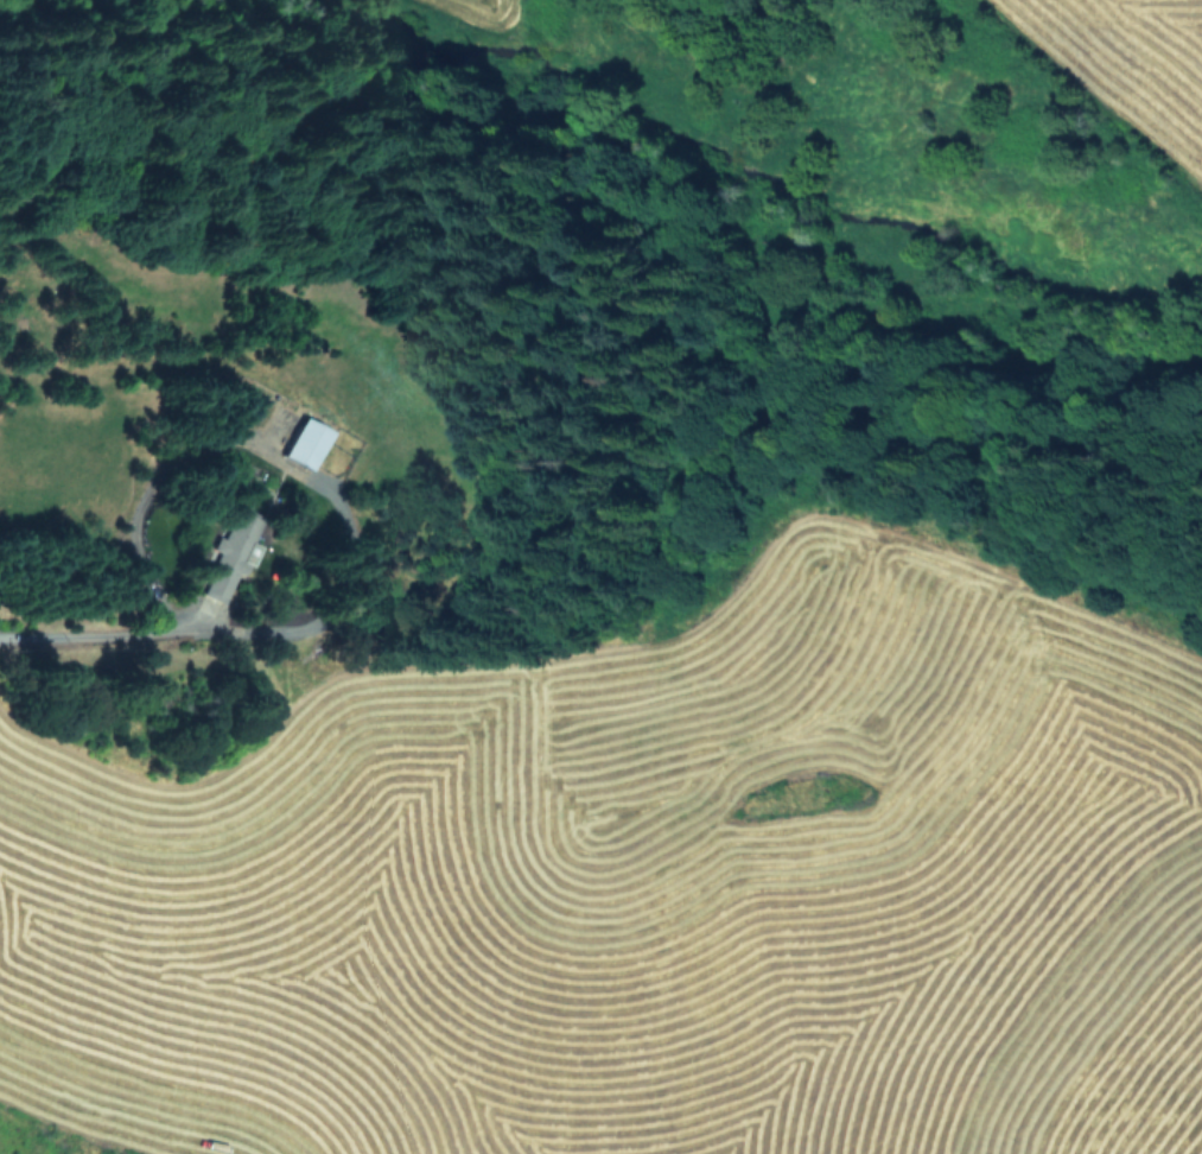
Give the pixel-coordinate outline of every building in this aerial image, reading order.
[(329,431),(303,417),(283,456),(309,469),(329,431)] [(198,589),(223,603),(240,572),(243,574),(258,546),(251,542),(264,521),(244,509),(198,589)]
